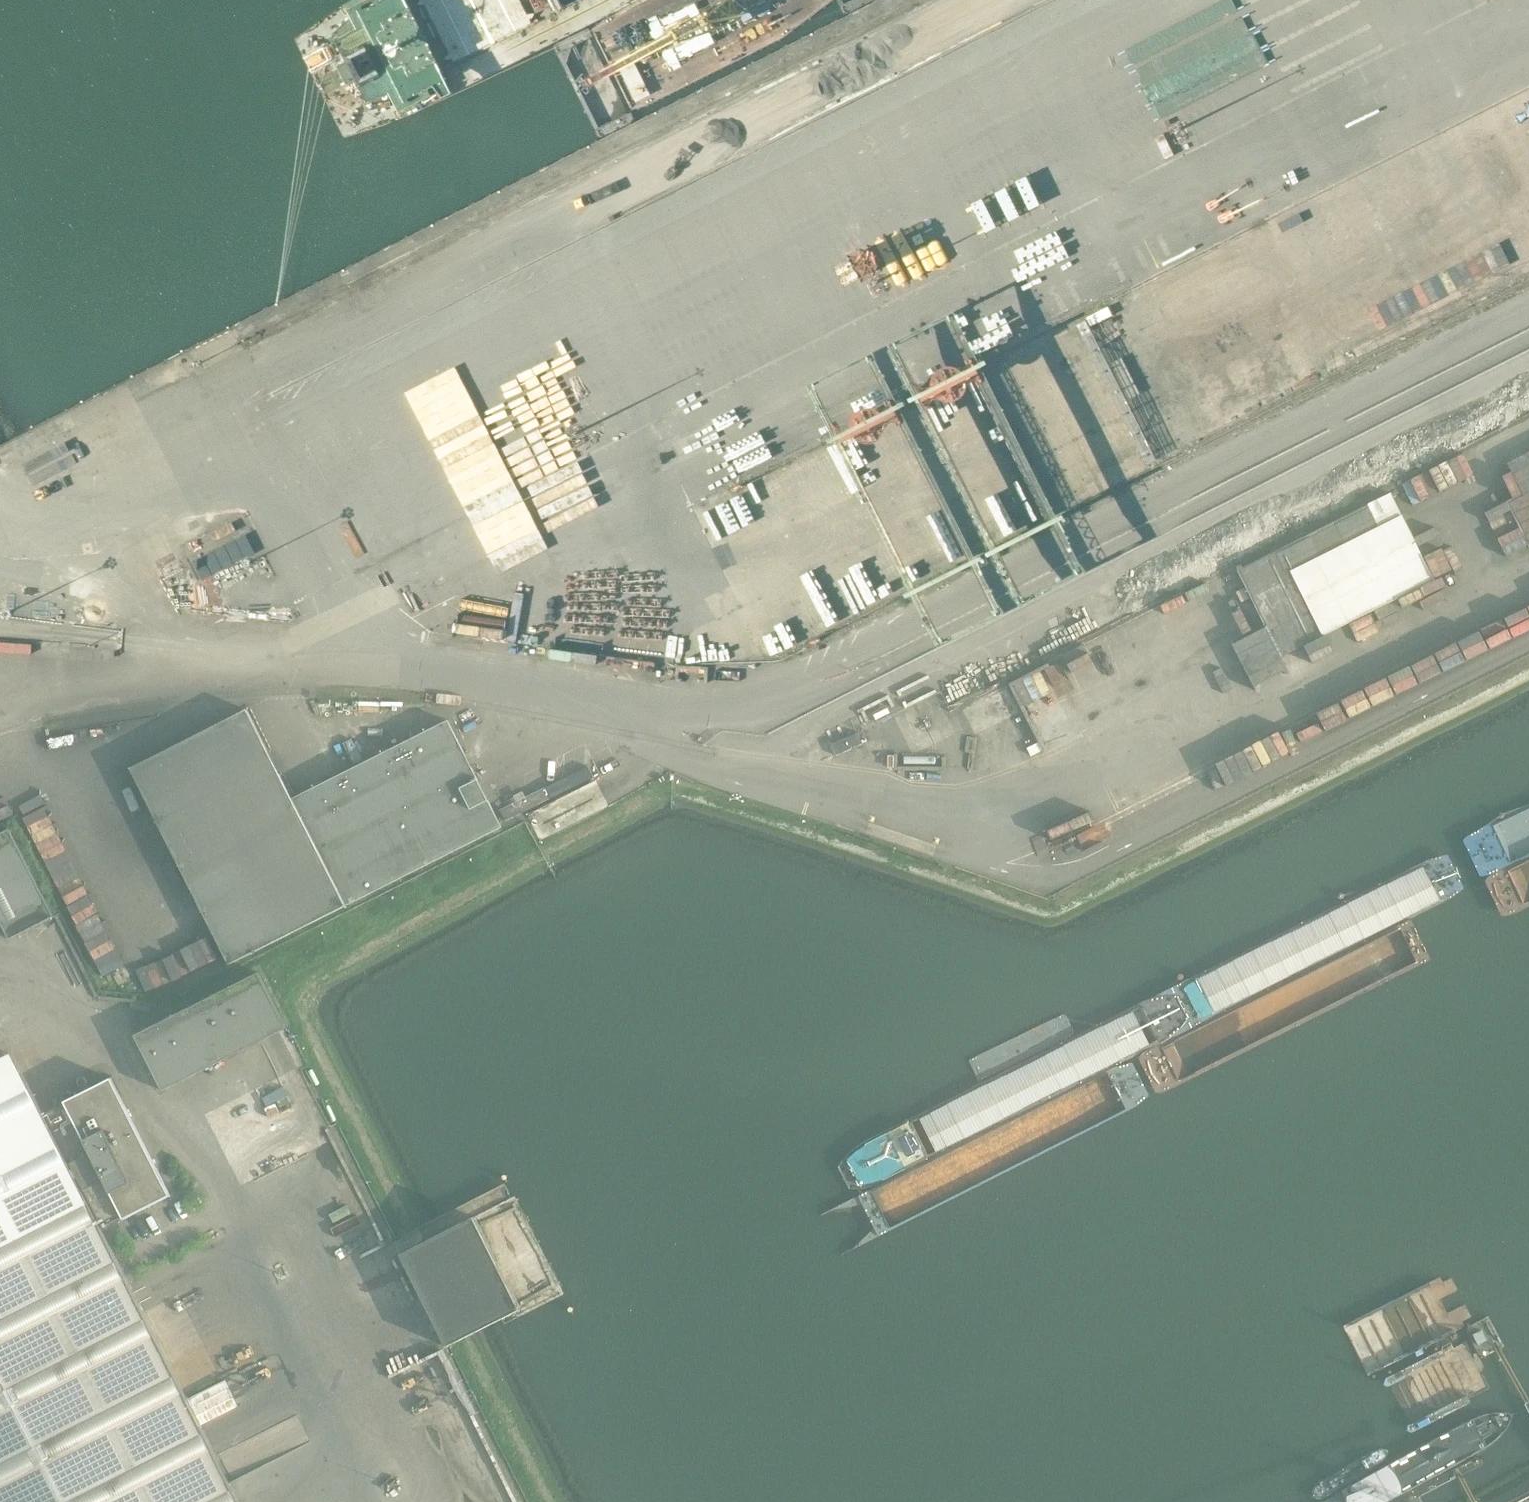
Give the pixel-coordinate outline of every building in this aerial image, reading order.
[(1286,305),(1176,354),(1209,428),(1319,379),(1286,305)] [(869,368),(868,379),(887,380),(888,369),(869,368)] [(753,432),(773,423),(800,411),(793,394),(745,416),(753,432)] [(1303,641),(1436,584),(1397,495),(1238,564),(1266,628),(1235,642),(1249,675),(1306,650),(1303,641)] [(965,707),(976,731),(1020,712),(1010,687),(965,707)] [(247,710),(130,769),(230,965),(256,952),(346,907),(347,908),(346,906),(502,827),(448,721),(292,799),(247,710)] [(862,715),(825,731),(830,742),(867,726),(862,715)] [(873,727),(863,732),(873,755),(883,750),(873,727)] [(858,733),(831,746),(836,757),(863,744),(858,733)] [(502,808),(507,818),(557,795),(552,784),(502,808)] [(55,917),(10,830),(0,835),(0,920),(10,940),(55,917)] [(235,985),(135,1036),(163,1091),(263,1040),(235,985)] [(0,1060),(0,1501),(240,1501),(14,1053),(0,1060)] [(65,1104),(46,1114),(103,1228),(123,1218),(124,1220),(171,1196),(112,1078),(64,1102),(65,1104)] [(474,1217),(430,1239),(400,1255),(447,1348),(521,1310),(474,1217)]
